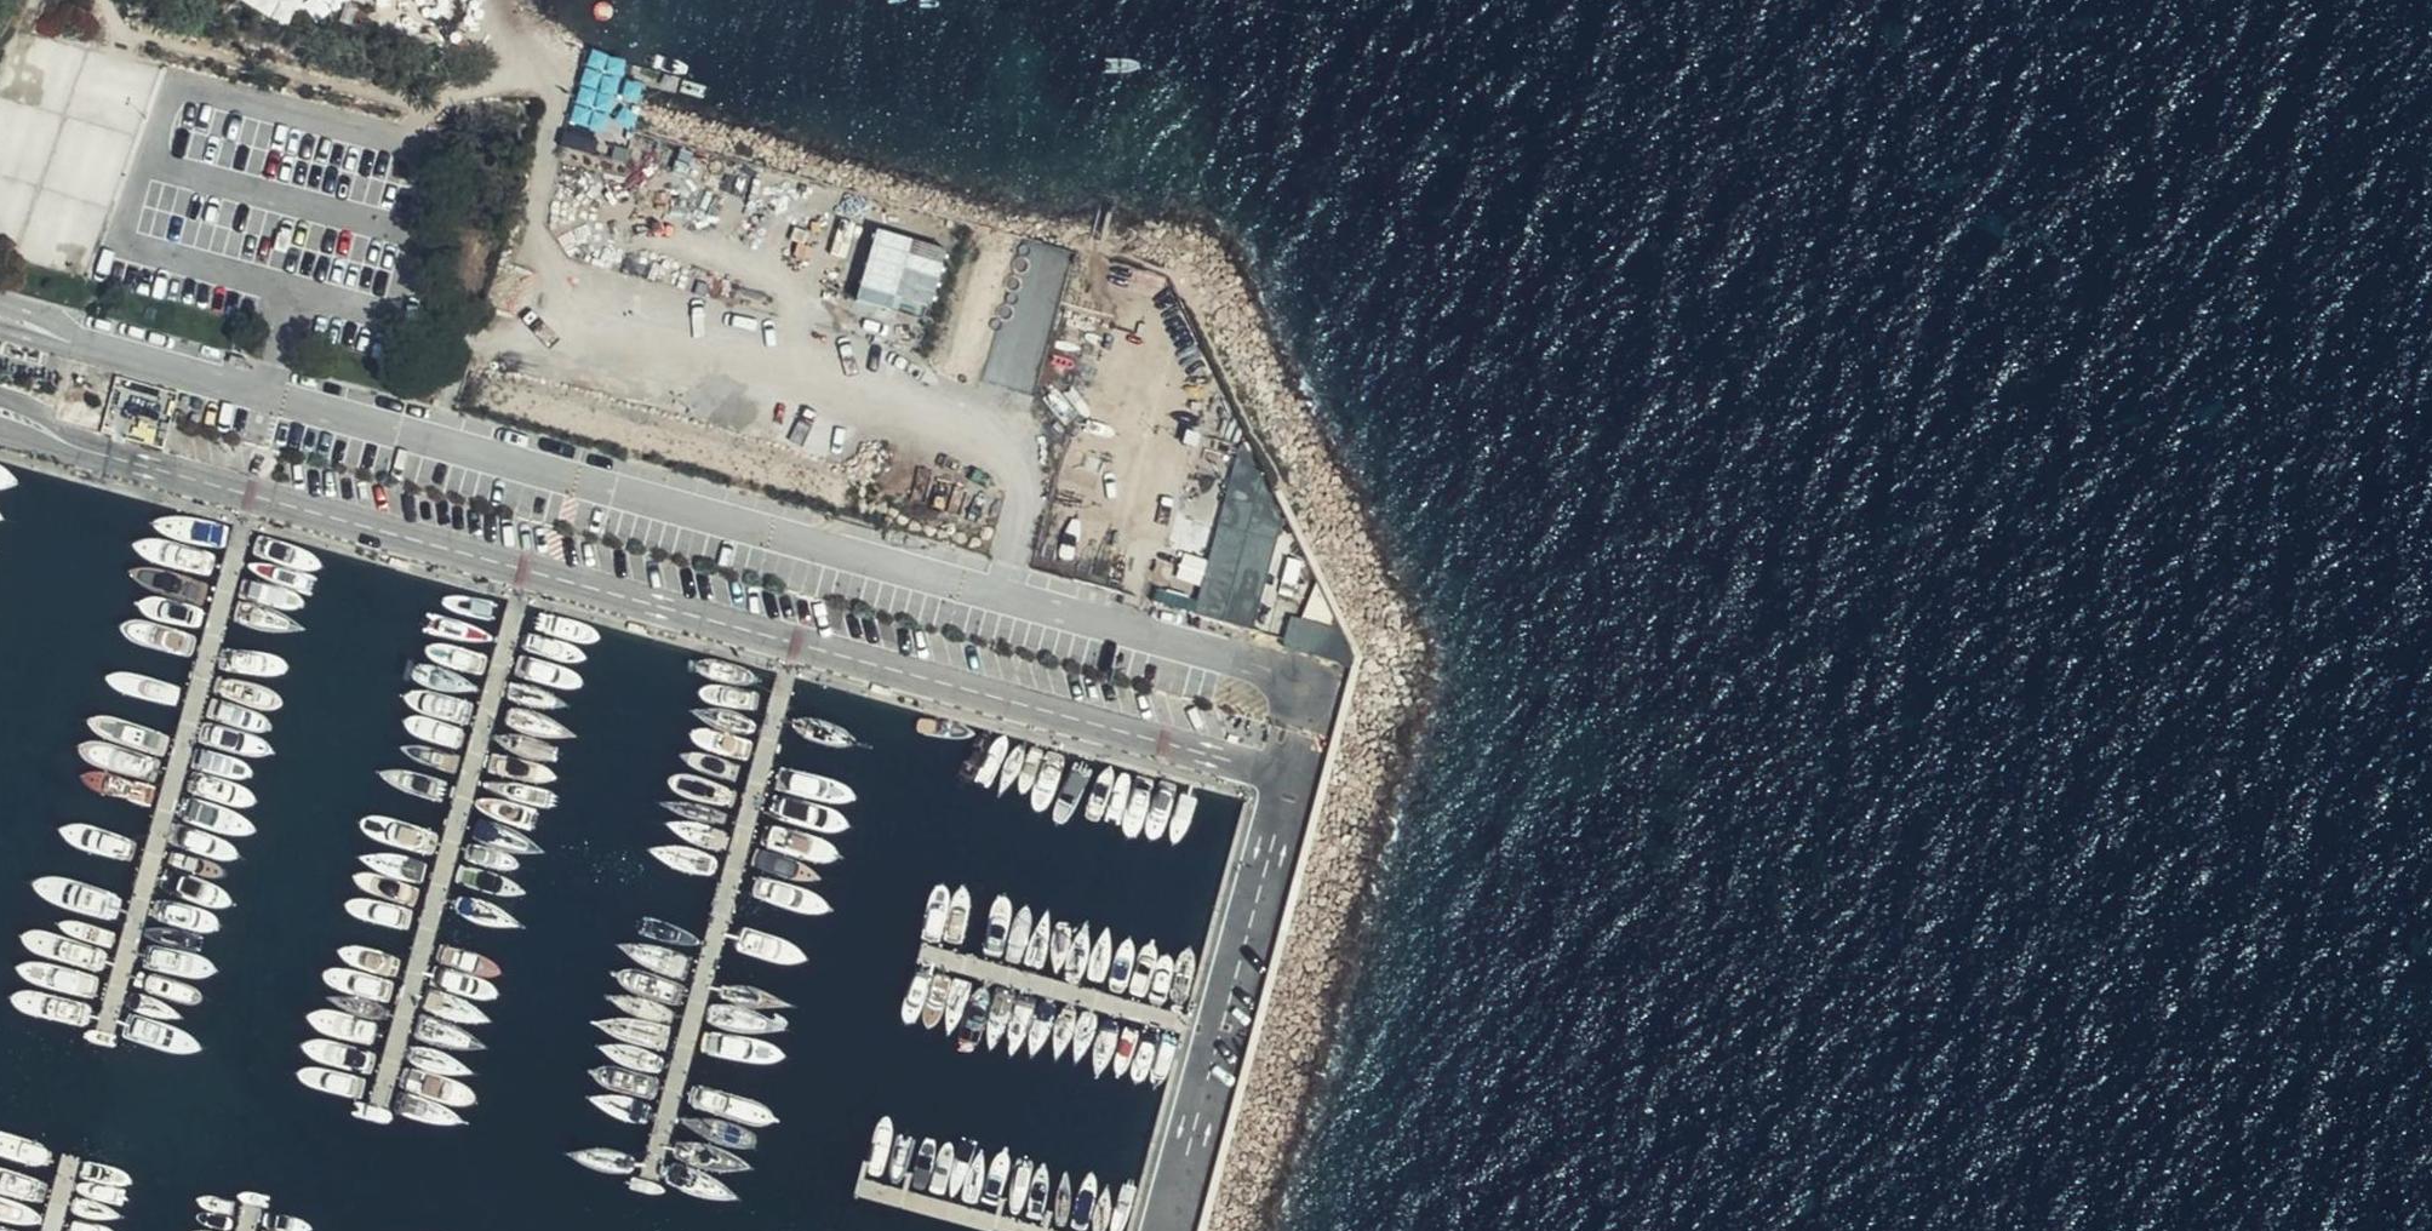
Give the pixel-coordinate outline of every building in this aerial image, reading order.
[(270,17),(279,0),(242,0),(270,17)] [(929,318),(949,247),(876,228),(857,298),(929,318)] [(1196,609),(1255,625),(1285,512),(1250,439),(1242,441),(1196,609)] [(1334,608),(1319,578),(1307,616),(1332,624),(1334,608)] [(1286,646),(1354,665),(1356,658),(1344,628),(1334,608),(1332,624),(1307,616),(1296,613),(1286,646)]
